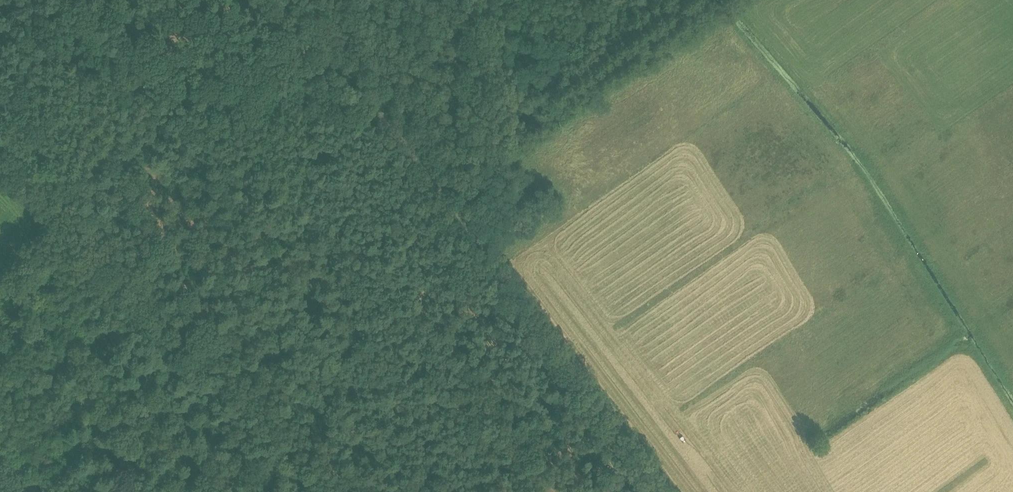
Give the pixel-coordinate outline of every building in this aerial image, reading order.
[(544,480),(532,491),(556,491),(544,480)]
